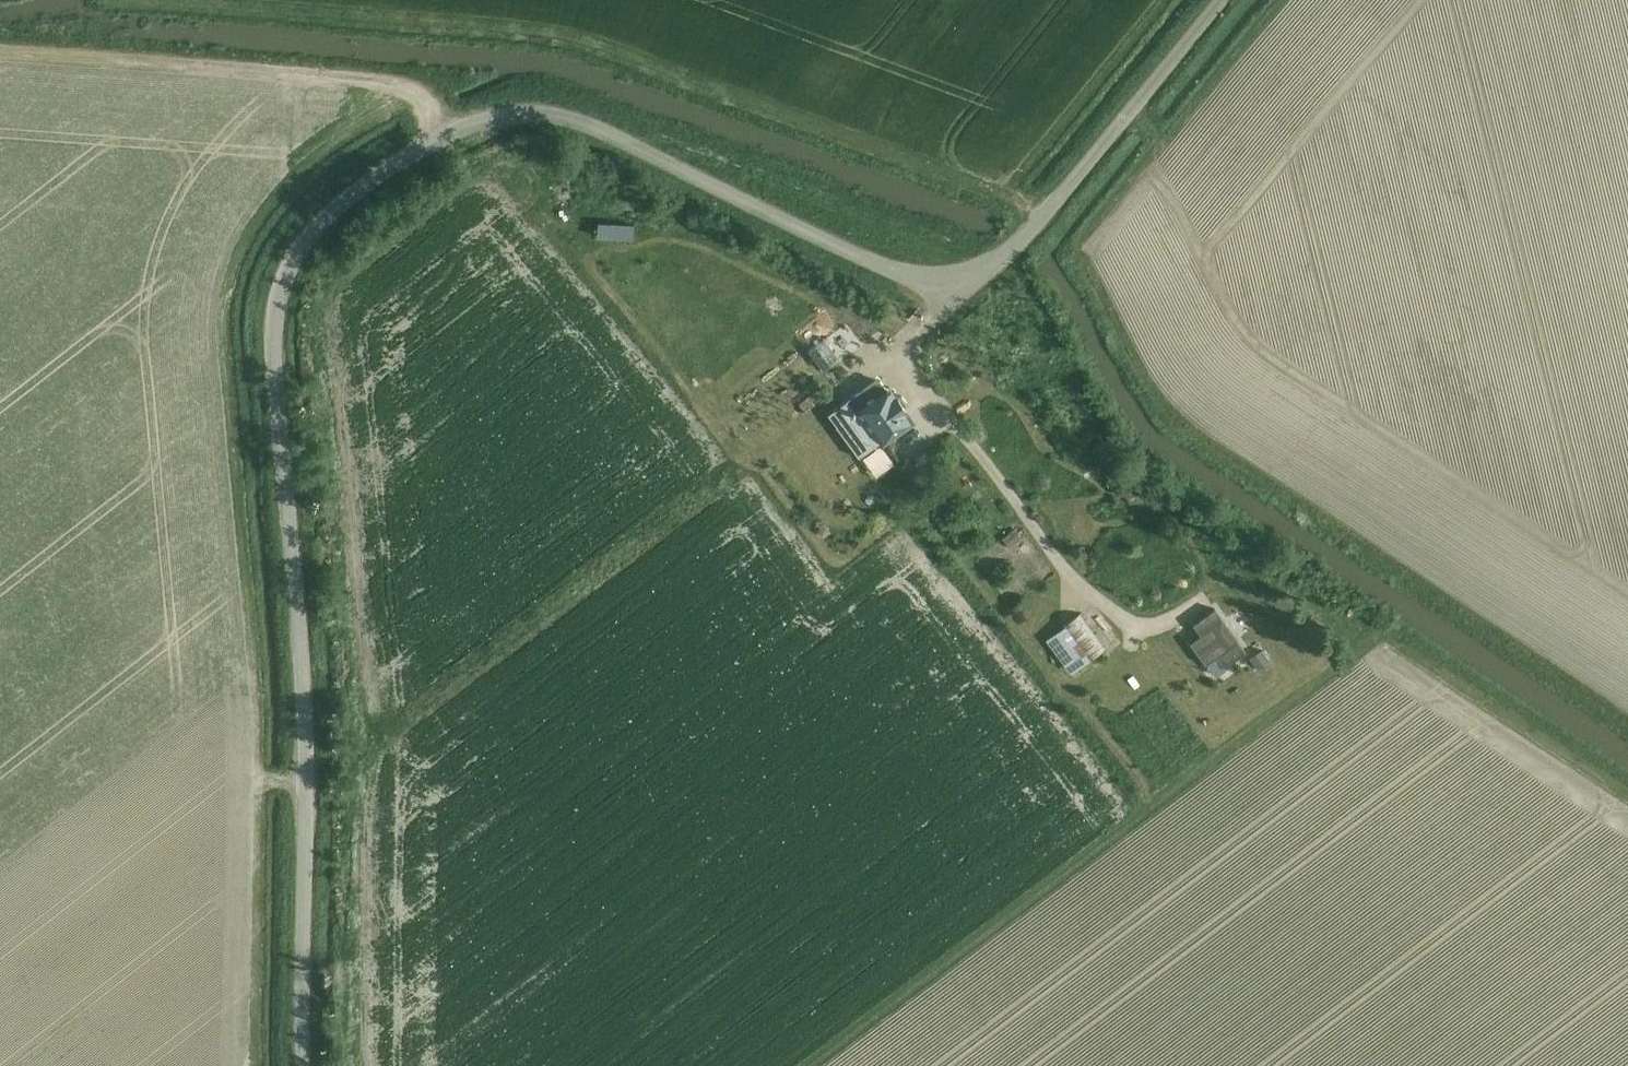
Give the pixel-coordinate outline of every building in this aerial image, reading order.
[(836,425),(859,457),(882,440),(884,443),(911,423),(903,412),(907,409),(905,406),(906,402),(902,396),(897,396),(896,393),(892,396),(887,389),(886,389),(880,380),(875,379),(861,389),(847,399),(847,400),(854,409),(850,412),(852,414),(836,425)] [(1110,649),(1127,638),(1104,602),(1087,612),(1110,649)] [(1201,635),(1190,642),(1206,664),(1216,656),(1224,667),(1246,651),(1215,608),(1193,624),(1201,635)]
